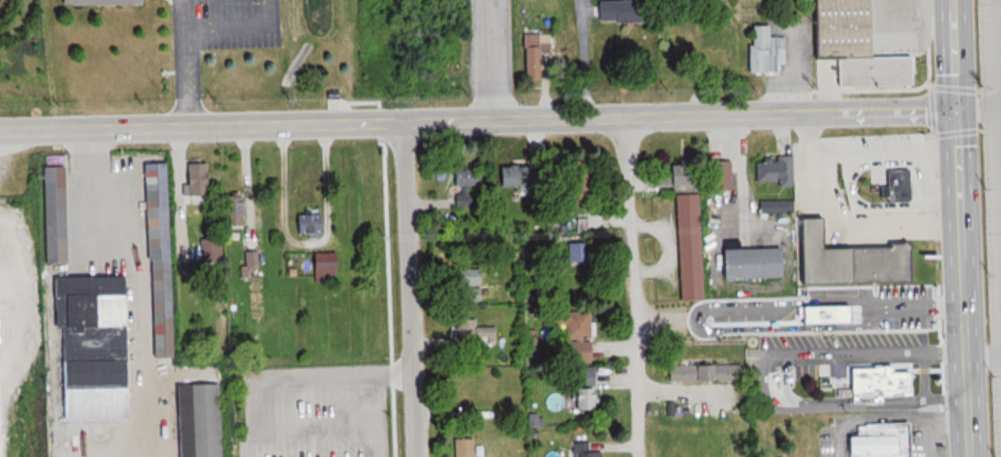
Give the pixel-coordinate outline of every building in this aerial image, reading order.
[(658,22),(658,0),(603,0),(603,22),(658,22)] [(817,59),(817,87),(918,86),(918,56),(880,56),(880,0),(825,0),(825,59),(817,59)] [(789,64),(788,36),(773,36),(773,25),(756,26),(757,74),(782,74),(782,64),(789,64)] [(529,34),(529,80),(552,80),(552,34),(529,34)] [(760,157),(760,184),(795,184),(795,157),(760,157)] [(735,161),(713,161),(713,188),(735,188),(735,161)] [(177,356),(170,162),(151,163),(158,357),(177,356)] [(703,163),(672,163),(672,175),(661,175),(661,186),(703,186),(703,163)] [(191,164),(191,200),(213,200),(213,164),(191,164)] [(70,262),(70,166),(49,166),(50,262),(70,262)] [(504,186),(543,186),(543,167),(504,167),(504,186)] [(593,167),(567,167),(567,199),(593,199),(593,167)] [(459,186),(482,186),(482,168),(459,168),(459,186)] [(908,170),(909,202),(889,203),(888,171),(908,170)] [(706,300),(703,194),(679,195),(682,301),(706,300)] [(247,216),(251,200),(227,195),(224,211),(247,216)] [(760,201),(760,211),(792,211),(792,201),(760,201)] [(300,237),(323,237),(323,214),(300,214),(300,237)] [(811,282),(915,281),(915,246),(830,247),(830,218),(810,219),(811,282)] [(203,239),(203,263),(224,263),(224,238),(203,239)] [(569,243),(569,263),(591,263),(591,243),(569,243)] [(789,249),(729,249),(729,277),(789,277),(789,249)] [(262,277),(262,251),(249,251),(249,265),(244,265),(244,277),(262,277)] [(342,253),(320,253),(320,280),(342,280),(342,253)] [(485,268),(456,268),(456,286),(485,286),(485,268)] [(63,419),(133,417),(130,275),(60,277),(63,419)] [(930,295),(774,298),(774,316),(844,315),(844,326),(930,324),(930,295)] [(568,311),(568,360),(595,360),(596,312),(568,311)] [(496,326),(478,326),(478,318),(458,319),(458,340),(497,340),(496,326)] [(745,381),(745,365),(671,365),(671,381),(745,381)] [(852,370),(913,368),(914,397),(853,400),(852,370)] [(181,384),(182,456),(225,456),(224,383),(181,384)] [(582,387),(582,409),(600,409),(600,387),(582,387)] [(909,424),(910,456),(851,456),(851,439),(858,438),(857,426),(909,424)] [(478,438),(458,438),(458,456),(478,456),(478,438)]
